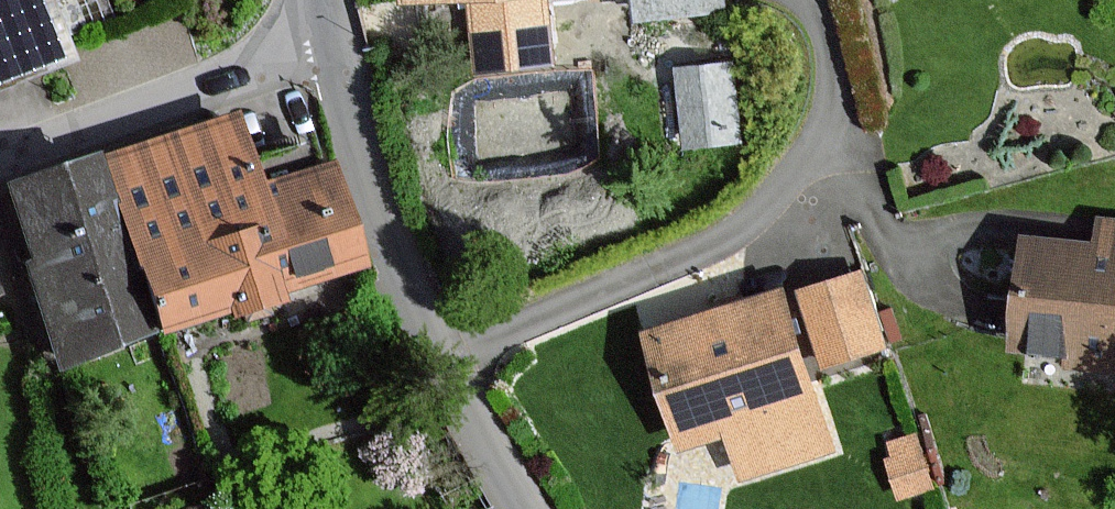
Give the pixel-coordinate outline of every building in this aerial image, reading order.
[(50,0),(0,0),(0,87),(74,58),(50,0)] [(477,72),(549,61),(543,0),(467,0),(477,72)] [(634,20),(719,10),(718,0),(632,0),(634,20)] [(731,67),(678,73),(685,145),(739,140),(731,67)] [(238,113),(109,154),(165,330),(360,268),(328,168),(301,176),(262,188),(256,169),(238,113)] [(62,362),(165,330),(109,154),(13,184),(37,259),(30,261),(62,362)] [(1020,237),(1006,352),(1114,365),(1114,222),(1090,219),(1087,245),(1020,237)] [(855,272),(792,293),(818,372),(881,351),(855,272)] [(781,290),(639,333),(675,450),(718,437),(732,484),(831,455),(781,290)] [(927,488),(913,439),(891,445),(896,460),(888,462),(898,497),(927,488)]
